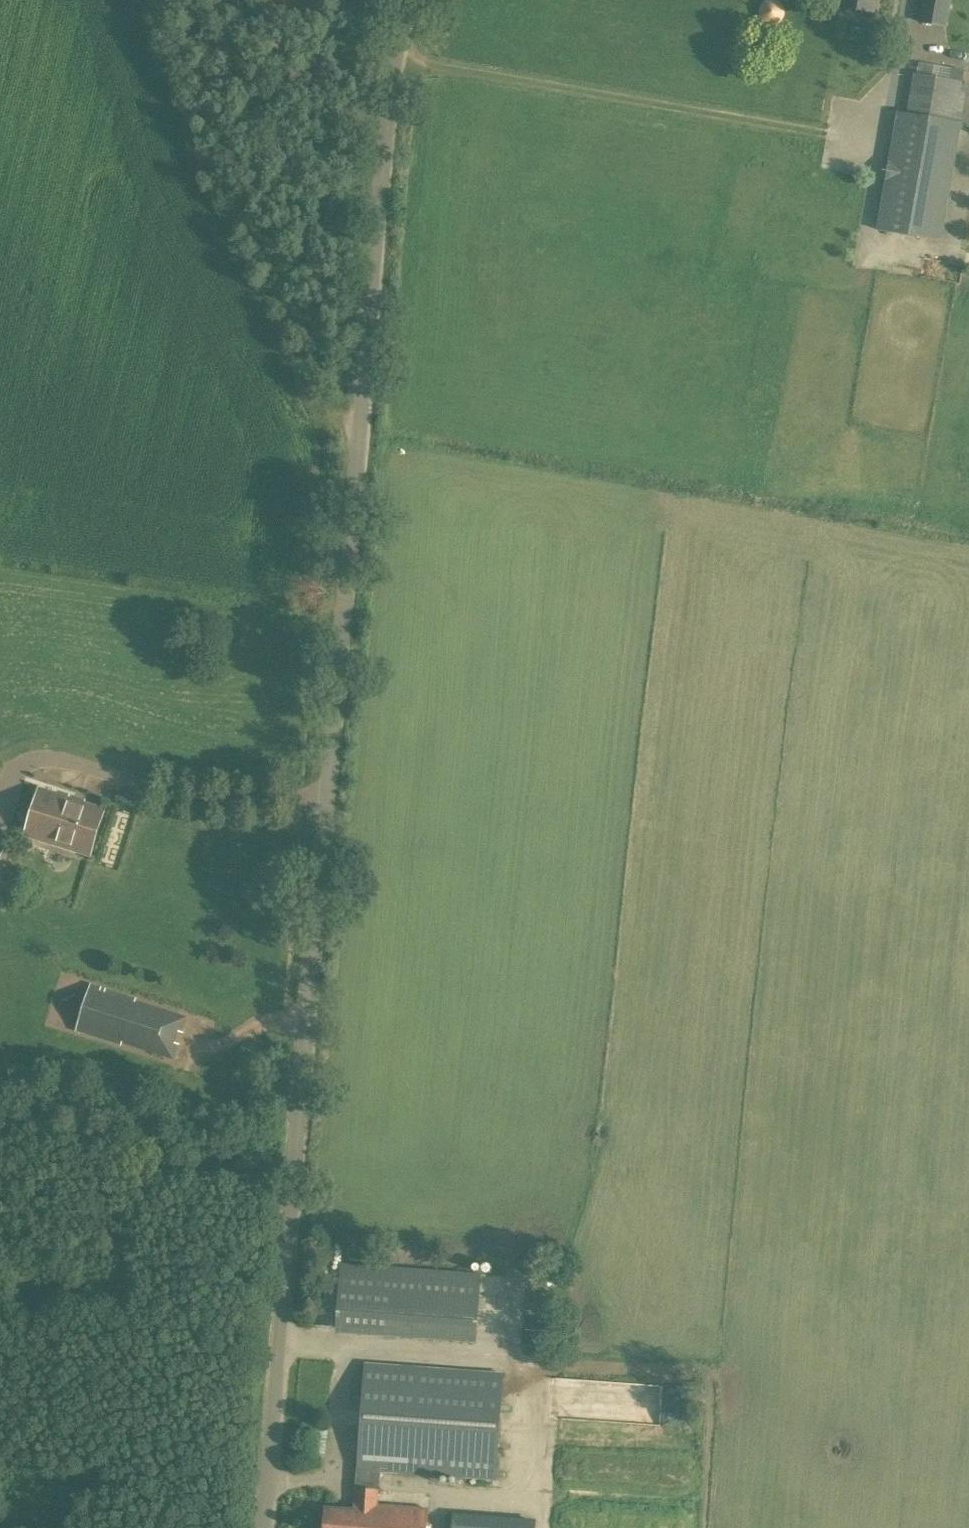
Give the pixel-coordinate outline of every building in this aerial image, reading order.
[(878,0),(841,0),(839,9),(876,15),(878,0)] [(952,0),(922,0),(918,24),(947,28),(952,0)] [(963,70),(918,62),(916,73),(913,73),(906,113),(897,111),(876,230),(941,241),(961,123),(968,124),(968,115),(968,84),(962,83),(962,82),(963,70)] [(90,856),(105,809),(39,789),(25,836),(90,856)] [(134,1002),(134,1000),(92,987),(78,1031),(121,1044),(121,1042),(173,1058),(177,1044),(174,1043),(177,1031),(181,1032),(185,1018),(134,1002)] [(476,1342),(481,1274),(341,1264),(337,1328),(389,1332),(389,1336),(476,1342)] [(504,1374),(364,1364),(355,1489),(356,1489),(354,1509),(325,1507),(324,1527),(427,1527),(428,1509),(377,1505),(378,1491),(379,1491),(380,1472),(496,1481),(504,1374)] [(688,1393),(581,1384),(579,1412),(685,1421),(688,1393)] [(499,1520),(500,1517),(454,1513),(453,1527),(535,1527),(536,1519),(512,1517),(512,1522),(499,1520)]
